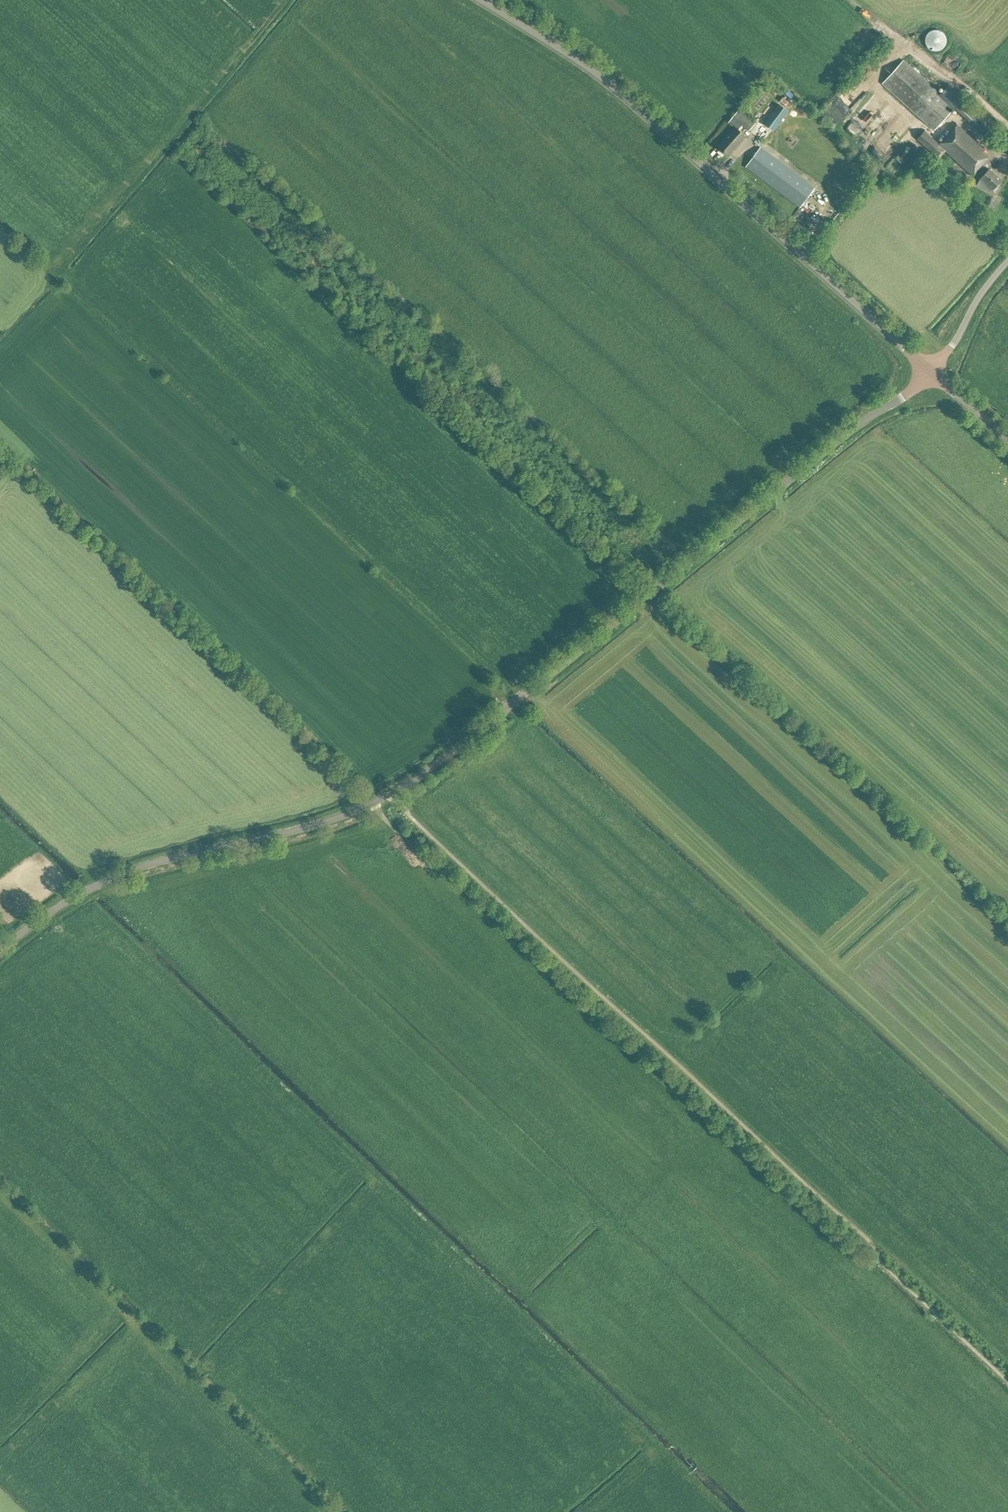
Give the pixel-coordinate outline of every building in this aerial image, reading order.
[(935,50),(938,50),(941,49),(943,47),(945,45),(946,43),(946,40),(946,37),(944,34),(943,32),(940,30),(938,29),(935,29),(933,29),(930,30),(928,32),(926,34),(925,37),(925,40),(925,43),(926,45),(927,47),(930,49),(932,50),(935,50)] [(934,130),(953,109),(938,96),(939,95),(903,62),(883,84),(934,130)] [(840,124),(851,106),(837,97),(825,114),(840,124)] [(955,109),(984,136),(993,125),(964,99),(955,109)] [(788,111),(778,104),(764,123),(774,130),(788,111)] [(733,128),(717,146),(726,154),(728,151),(730,153),(745,136),(739,131),(743,125),(749,130),(755,123),(739,109),(727,123),(733,128)] [(865,147),(883,128),(874,120),(856,139),(865,147)] [(984,150),(957,125),(939,145),(924,131),(917,139),(939,158),(945,151),(972,175),(976,171),(982,177),(980,179),(980,178),(977,185),(995,194),(1000,185),(998,184),(1001,180),(989,169),(988,170),(982,164),(989,157),(982,151),(984,150)] [(813,189),(760,148),(747,164),(800,204),(813,189)] [(641,562),(645,557),(624,537),(619,542),(641,562)]
